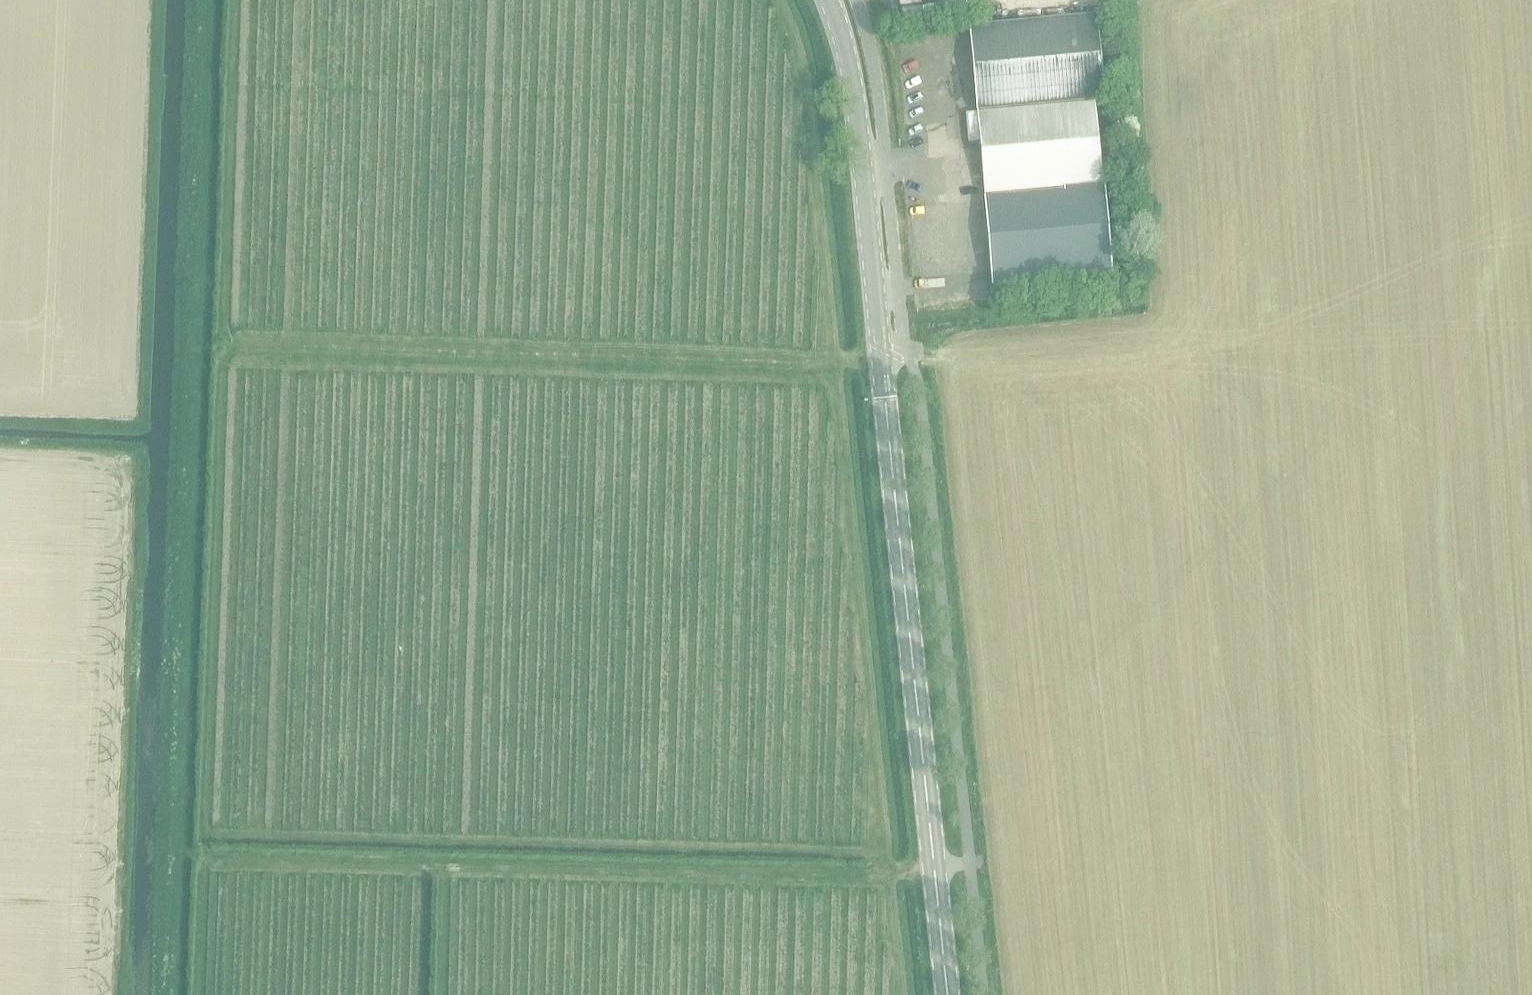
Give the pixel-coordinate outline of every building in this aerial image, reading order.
[(899,19),(983,9),(982,0),(896,0),(899,19)] [(1098,16),(971,27),(978,113),(1096,103),(1096,102),(1105,101),(1098,16)] [(978,113),(967,114),(970,142),(980,141),(985,199),(1105,187),(1096,103),(978,113)] [(1105,187),(985,199),(993,287),(1113,276),(1105,187)]
